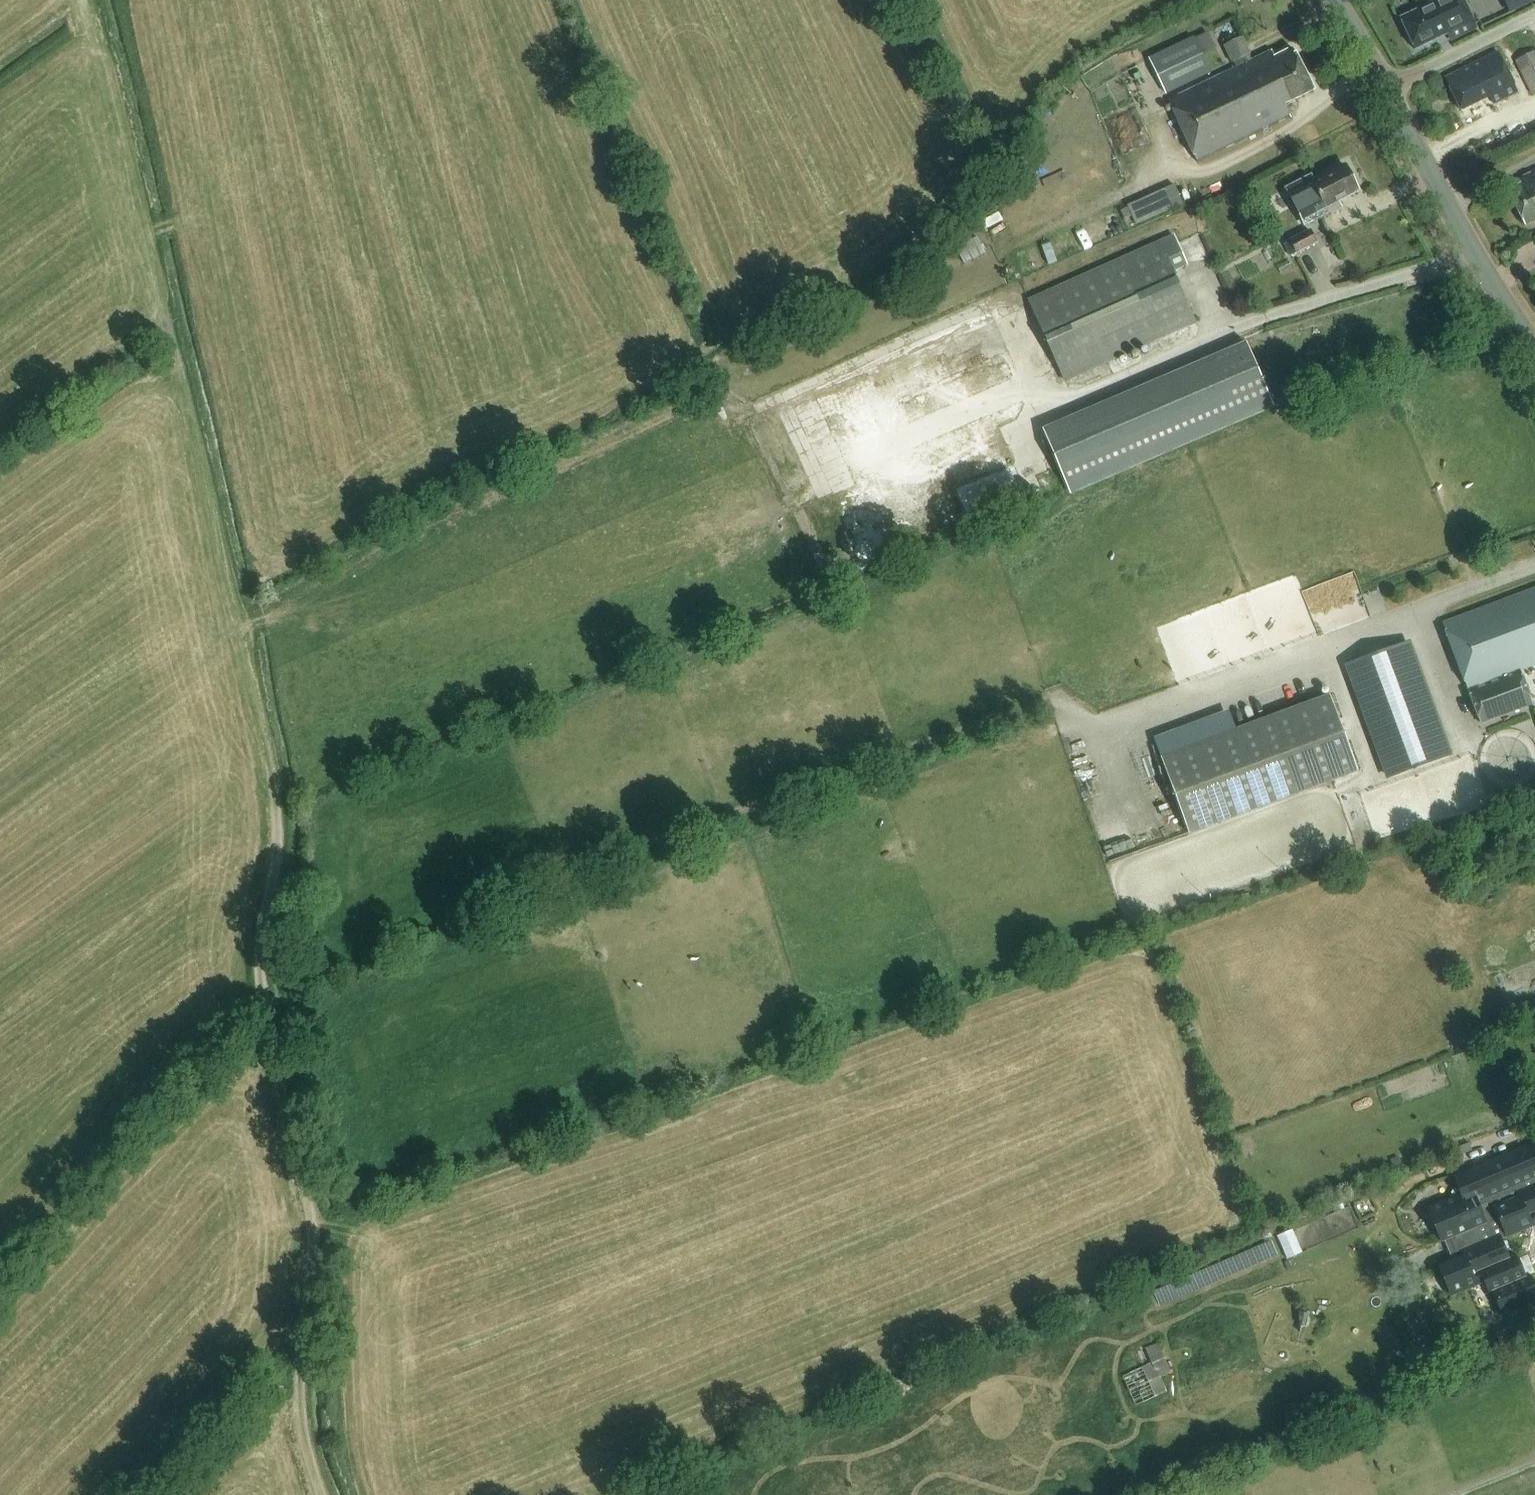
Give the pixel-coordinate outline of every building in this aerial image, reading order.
[(1401,18),(1415,50),(1448,35),(1451,41),(1477,28),(1464,0),(1438,0),(1401,18)] [(1510,13),(1528,4),(1534,1),(1534,0),(1504,0),(1510,13)] [(1236,67),(1168,100),(1198,163),(1291,118),(1285,105),(1313,91),(1293,49),(1275,58),(1271,51),(1252,60),(1249,55),(1250,55),(1242,37),(1225,46),(1233,62),(1234,62),(1236,67)] [(1190,45),(1153,62),(1166,89),(1203,71),(1190,45)] [(1514,62),(1530,93),(1534,91),(1534,51),(1514,62)] [(1499,53),(1446,78),(1461,110),(1490,96),(1494,104),(1518,92),(1499,53)] [(1312,175),(1285,188),(1305,226),(1341,208),(1338,203),(1359,192),(1346,166),(1315,182),(1312,175)] [(1521,184),(1508,191),(1525,226),(1534,222),(1534,172),(1519,180),(1521,184)] [(1124,216),(1135,214),(1136,218),(1183,207),(1178,186),(1120,201),(1124,216)] [(1311,230),(1291,241),(1291,242),(1297,253),(1297,254),(1317,243),(1311,230)] [(1197,324),(1172,267),(1186,260),(1175,235),(1160,241),(1028,300),(1065,383),(1197,324)] [(977,237),(956,248),(964,263),(985,253),(977,237)] [(1291,242),(1285,245),(1291,256),(1297,253),(1291,242)] [(1071,495),(1274,408),(1246,342),(1043,430),(1071,495)] [(953,488),(964,519),(1030,495),(1018,464),(953,488)] [(1358,573),(1305,584),(1310,606),(1363,595),(1358,573)] [(1520,671),(1534,665),(1534,589),(1443,623),(1481,723),(1533,704),(1520,671)] [(1345,666),(1387,779),(1452,755),(1410,642),(1345,666)] [(1358,772),(1330,696),(1161,758),(1190,835),(1358,772)] [(1427,1210),(1441,1243),(1448,1239),(1457,1260),(1439,1268),(1451,1297),(1484,1283),(1489,1295),(1493,1293),(1503,1315),(1534,1301),(1534,1290),(1530,1278),(1527,1280),(1517,1256),(1510,1259),(1502,1240),(1534,1226),(1534,1143),(1453,1179),(1460,1195),(1427,1210)] [(1287,1260),(1302,1254),(1292,1231),(1278,1237),(1287,1260)] [(1509,1330),(1516,1348),(1534,1340),(1534,1323),(1534,1320),(1509,1330)] [(1120,1374),(1133,1402),(1163,1389),(1157,1375),(1168,1370),(1156,1343),(1144,1348),(1150,1361),(1120,1374)]
